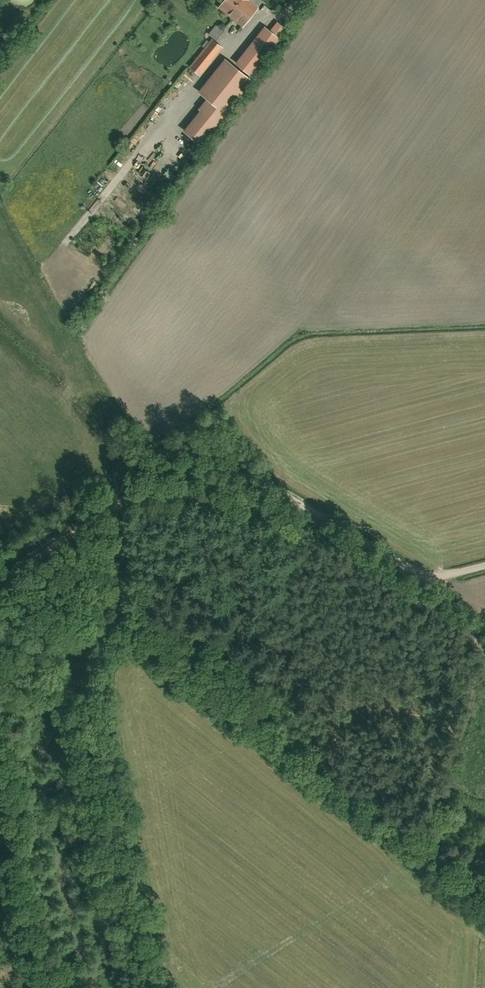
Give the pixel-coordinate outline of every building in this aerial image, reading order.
[(248,0),(224,0),(219,6),(242,25),(257,7),(249,0),(248,0)] [(264,27),(235,62),(250,74),(278,39),(264,27)] [(221,46),(214,41),(212,39),(198,55),(189,66),(201,75),(210,64),(207,62),(221,46)] [(251,82),(250,81),(224,59),(198,90),(207,98),(198,109),(200,110),(183,131),(201,145),(251,82)]
